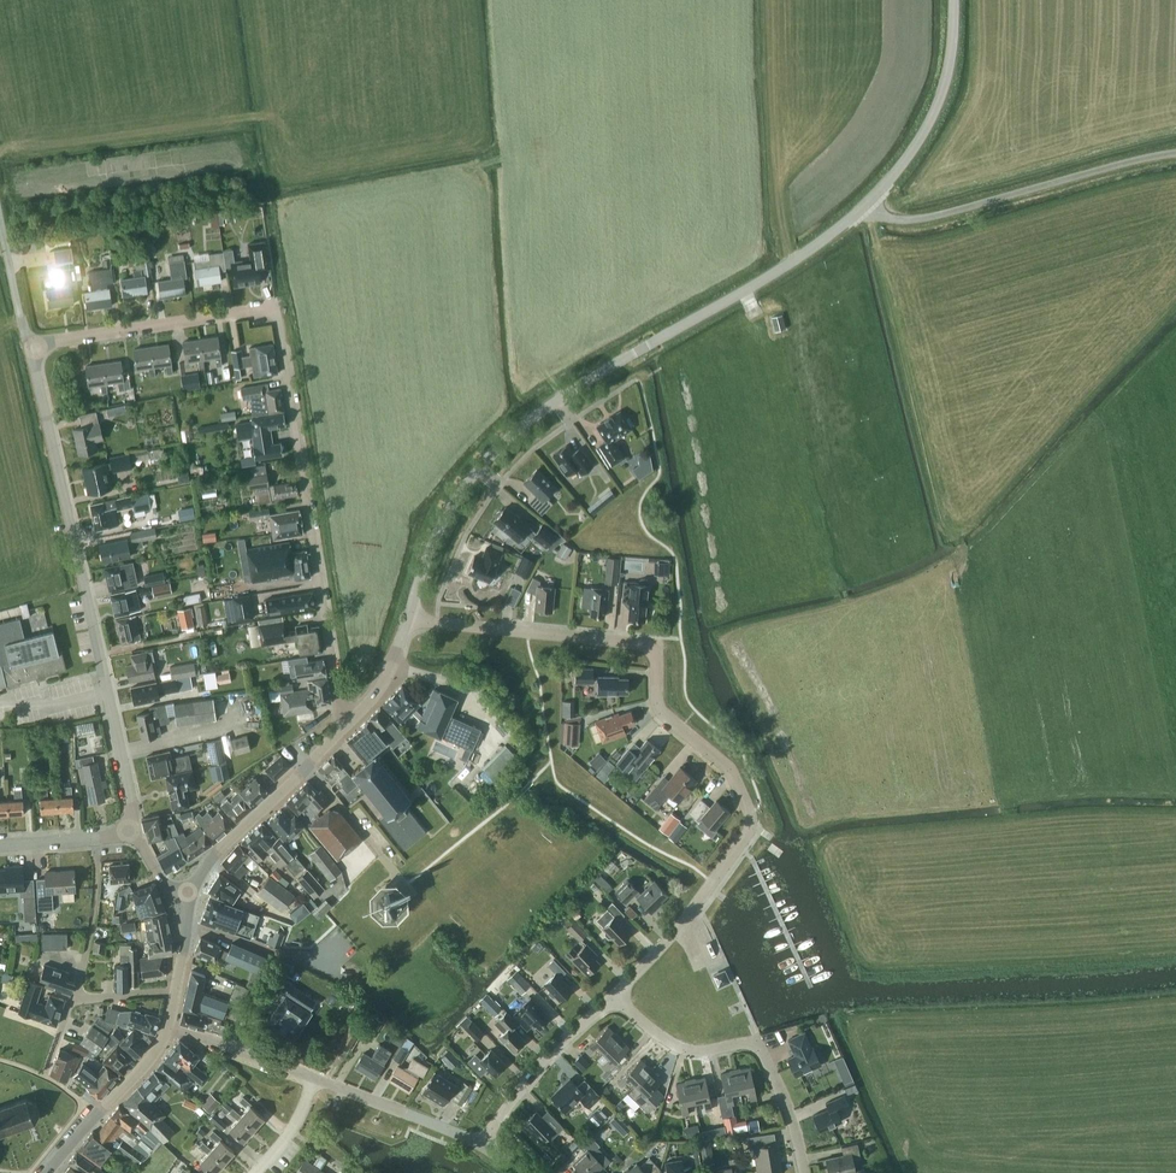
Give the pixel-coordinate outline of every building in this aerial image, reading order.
[(233,211),(225,212),(226,219),(234,218),(233,211)] [(157,239),(146,240),(147,247),(158,246),(157,239)] [(232,249),(223,250),(226,267),(231,266),(234,286),(259,283),(257,270),(269,268),(265,241),(258,242),(260,254),(250,255),(250,259),(234,262),(232,249)] [(73,260),(71,247),(50,251),(51,251),(55,250),(57,263),(73,260)] [(223,252),(208,254),(209,259),(195,261),(195,267),(194,267),(197,284),(221,281),(219,268),(225,267),(223,252)] [(142,268),(143,276),(144,275),(151,274),(149,259),(134,261),(135,269),(142,268)] [(187,277),(186,271),(184,260),(169,262),(171,279),(158,281),(161,297),(186,294),(183,277),(187,277)] [(49,307),(74,303),(71,289),(77,288),(74,268),(53,271),(55,289),(46,291),(49,307)] [(107,283),(113,282),(111,268),(88,271),(91,291),(84,292),(87,309),(112,305),(109,288),(108,289),(107,283)] [(120,279),(122,296),(147,292),(144,275),(143,276),(140,276),(139,269),(132,270),(133,277),(120,279)] [(785,328),(781,314),(772,317),(775,331),(785,328)] [(217,336),(200,339),(203,359),(215,357),(216,366),(222,365),(217,336)] [(203,359),(200,339),(183,341),(186,362),(198,360),(199,368),(205,368),(203,359)] [(168,344),(151,346),(154,366),(166,365),(167,373),(172,372),(168,344)] [(273,344),(253,347),(249,347),(250,355),(243,356),(242,349),(231,351),(235,375),(232,376),(233,382),(236,381),(236,379),(241,378),(239,367),(252,365),(254,376),(277,373),(273,344)] [(155,375),(154,366),(151,346),(133,349),(136,369),(148,367),(150,376),(155,375)] [(120,360),(103,363),(106,383),(118,382),(119,390),(125,389),(122,373),(120,360)] [(106,383),(103,363),(85,365),(88,386),(101,384),(102,393),(107,392),(106,383)] [(181,374),(184,389),(200,387),(198,372),(181,374)] [(252,416),(283,411),(280,388),(268,390),(267,383),(240,388),(242,399),(249,398),(252,416)] [(115,415),(113,407),(107,408),(108,416),(115,415)] [(94,440),(102,438),(96,410),(78,414),(81,427),(73,429),(79,453),(97,449),(94,440)] [(221,421),(231,419),(229,411),(220,413),(221,421)] [(606,441),(599,445),(611,465),(624,457),(612,440),(631,428),(630,427),(633,424),(629,417),(625,419),(620,411),(611,416),(610,415),(605,419),(605,420),(596,426),(606,441)] [(253,420),(236,423),(239,438),(252,436),(254,447),(253,447),(255,459),(283,454),(281,442),(272,444),(270,427),(286,425),(284,413),(252,418),(253,420)] [(567,444),(553,455),(560,465),(559,465),(566,475),(576,467),(581,473),(593,465),(579,447),(572,452),(567,444)] [(106,463),(82,468),(88,493),(111,488),(107,470),(112,469),(113,472),(132,468),(129,453),(110,457),(111,462),(106,464),(106,463)] [(537,495),(530,502),(541,513),(552,503),(546,497),(556,487),(537,468),(523,482),(537,495)] [(182,482),(189,481),(187,469),(180,470),(182,482)] [(268,487),(266,473),(246,477),(247,489),(256,487),(259,503),(271,500),(271,499),(275,498),(276,499),(284,498),(284,496),(297,494),(295,481),(273,484),(274,486),(268,487)] [(131,496),(134,512),(151,508),(148,492),(131,496)] [(118,524),(114,507),(117,507),(130,504),(128,496),(90,505),(96,529),(118,524)] [(587,507),(593,515),(606,504),(599,497),(587,507)] [(193,506),(182,508),(184,518),(195,516),(193,506)] [(508,535),(509,534),(517,541),(524,533),(531,538),(533,536),(545,547),(555,535),(542,525),(535,532),(529,527),(529,526),(505,506),(502,510),(499,510),(497,512),(496,515),(496,518),(493,521),(502,528),(501,529),(501,532),(505,536),(508,535)] [(299,509),(269,514),(268,508),(249,511),(250,519),(269,516),(273,538),(303,533),(299,509)] [(144,546),(142,539),(156,537),(154,527),(131,532),(132,538),(99,545),(103,561),(130,556),(129,549),(144,546)] [(295,579),(310,576),(306,550),(291,552),(290,541),(246,549),(251,583),(294,575),(295,579)] [(559,550),(566,555),(571,548),(563,543),(559,550)] [(474,555),(467,572),(490,582),(497,565),(496,565),(501,553),(486,547),(481,558),(474,555)] [(582,553),(579,556),(579,559),(581,562),(585,562),(588,560),(588,557),(586,554),(582,553)] [(527,577),(535,561),(528,557),(520,573),(527,577)] [(608,583),(617,583),(619,558),(607,557),(606,573),(609,573),(608,583)] [(123,563),(104,567),(109,590),(128,586),(142,583),(139,570),(126,573),(123,563)] [(205,572),(203,563),(197,565),(198,574),(205,572)] [(146,585),(164,581),(162,572),(144,575),(146,585)] [(536,595),(534,609),(552,611),(554,587),(540,586),(540,580),(533,577),(526,590),(536,595)] [(646,605),(647,597),(649,583),(648,580),(646,578),(644,577),(641,578),(639,580),(638,582),(624,581),(622,600),(630,601),(628,619),(645,621),(646,612),(648,613),(649,612),(650,607),(648,605),(646,605)] [(152,586),(154,595),(172,592),(170,583),(152,586)] [(151,592),(149,585),(139,588),(140,595),(151,592)] [(591,610),(590,615),(603,616),(604,612),(606,612),(608,589),(591,587),(589,610),(591,610)] [(136,588),(124,591),(124,590),(110,593),(115,615),(129,612),(140,609),(136,588)] [(187,603),(204,599),(201,591),(185,595),(187,603)] [(315,606),(312,591),(265,599),(268,614),(315,606)] [(232,597),(236,620),(253,617),(249,593),(232,597)] [(177,609),(165,611),(167,617),(178,615),(181,627),(193,625),(189,606),(177,608),(177,609)] [(116,619),(121,643),(140,639),(135,615),(116,619)] [(36,677),(37,680),(46,677),(45,674),(66,669),(61,651),(58,652),(53,630),(25,637),(20,617),(0,622),(0,686),(6,684),(7,688),(21,684),(20,681),(36,677)] [(258,624),(259,626),(262,644),(298,638),(300,653),(322,650),(318,625),(304,628),(304,625),(296,626),(296,630),(285,631),(283,620),(258,624)] [(130,654),(132,664),(126,665),(129,681),(155,676),(153,670),(156,669),(154,661),(152,661),(151,660),(150,660),(148,650),(130,654)] [(326,675),(323,658),(307,661),(306,655),(287,659),(290,676),(296,675),(297,680),(326,675)] [(170,666),(172,678),(196,674),(194,662),(170,666)] [(575,668),(575,682),(592,682),(592,668),(575,668)] [(215,671),(204,673),(206,688),(217,686),(215,671)] [(223,682),(231,681),(229,672),(222,673),(223,682)] [(281,675),(280,674),(278,673),(276,675),(276,677),(278,680),(280,682),(283,682),(285,679),(284,676),(281,675)] [(611,678),(611,676),(597,676),(597,694),(617,695),(617,693),(627,693),(627,678),(611,678)] [(279,685),(279,688),(284,715),(312,710),(311,704),(317,703),(317,704),(331,702),(326,677),(313,679),(313,680),(307,680),(309,689),(293,691),(292,683),(279,685)] [(131,687),(135,704),(159,699),(158,694),(178,690),(176,679),(155,682),(131,687)] [(477,686),(485,691),(488,686),(480,681),(477,686)] [(439,691),(434,688),(422,715),(415,708),(420,702),(402,684),(383,704),(401,722),(412,711),(420,719),(417,726),(423,728),(423,729),(440,736),(440,735),(471,749),(481,728),(449,714),(457,698),(439,690),(439,691)] [(173,703),(176,723),(216,718),(213,698),(173,703)] [(564,718),(583,718),(583,715),(576,715),(577,700),(564,699),(564,718)] [(137,714),(142,739),(155,736),(160,735),(158,724),(169,722),(166,703),(149,706),(150,712),(137,714)] [(367,718),(392,747),(405,736),(380,707),(367,718)] [(618,715),(618,713),(595,721),(603,742),(625,733),(623,727),(634,723),(630,711),(618,715)] [(375,754),(372,756),(371,754),(386,742),(367,720),(358,728),(359,729),(346,739),(365,762),(352,773),(384,813),(379,818),(404,848),(426,830),(405,804),(411,799),(375,754)] [(84,723),(86,732),(95,730),(93,721),(84,723)] [(564,729),(563,743),(576,744),(577,730),(564,729)] [(55,742),(69,740),(68,733),(54,735),(55,742)] [(231,739),(235,754),(250,749),(247,735),(231,739)] [(226,760),(222,738),(207,741),(211,763),(226,760)] [(616,763),(635,779),(659,750),(646,739),(634,754),(628,749),(616,763)] [(498,778),(521,754),(508,741),(485,765),(498,778)] [(161,752),(146,756),(151,778),(165,775),(173,809),(189,806),(188,803),(186,789),(196,787),(195,787),(196,787),(192,769),(174,772),(169,751),(161,753),(161,752)] [(265,769),(274,780),(290,765),(281,754),(265,769)] [(341,765),(342,765),(332,754),(317,769),(326,779),(331,785),(339,778),(343,783),(341,785),(347,793),(357,784),(351,777),(341,765)] [(106,786),(105,779),(100,780),(96,761),(91,762),(90,755),(75,758),(76,767),(79,767),(82,783),(86,782),(91,803),(104,800),(102,787),(106,786)] [(589,761),(596,769),(600,765),(593,757),(589,761)] [(217,781),(229,778),(226,763),(214,766),(217,781)] [(696,780),(680,767),(660,791),(654,786),(643,799),(656,809),(669,793),(678,801),(696,780)] [(607,776),(605,775),(600,770),(596,774),(603,780),(607,776)] [(253,776),(252,776),(247,781),(250,784),(240,792),(253,806),(268,792),(255,777),(254,778),(253,776)] [(307,803),(317,814),(328,804),(328,799),(320,790),(318,792),(307,780),(286,801),(297,813),(307,803)] [(64,797),(56,797),(57,810),(74,809),(73,796),(72,796),(71,785),(64,786),(64,797)] [(57,810),(56,797),(48,798),(47,787),(39,788),(40,798),(40,811),(57,810)] [(14,800),(6,800),(7,813),(24,812),(23,799),(22,799),(22,789),(14,789),(14,800)] [(217,801),(225,795),(222,790),(213,797),(217,801)] [(230,802),(227,799),(220,805),(225,810),(224,810),(228,814),(231,815),(236,821),(252,807),(238,791),(231,797),(232,800),(230,802)] [(701,799),(689,813),(699,821),(696,824),(711,837),(717,830),(715,828),(729,811),(716,800),(710,807),(701,799)] [(281,808),(267,820),(286,841),(304,825),(294,815),(290,819),(281,808)] [(337,859),(362,838),(340,811),(329,808),(308,825),(337,859)] [(193,815),(191,811),(180,814),(181,819),(193,815)] [(195,815),(201,827),(212,843),(231,826),(219,811),(212,817),(207,811),(202,816),(198,812),(195,815)] [(158,814),(141,818),(144,829),(146,829),(149,841),(175,835),(170,826),(161,828),(158,814)] [(682,819),(671,834),(679,840),(690,825),(682,819)] [(667,821),(661,829),(668,835),(674,827),(667,821)] [(262,822),(240,841),(258,860),(268,850),(269,852),(268,853),(279,866),(284,862),(295,875),(304,866),(298,859),(279,837),(276,839),(274,837),(275,837),(262,822)] [(174,835),(174,836),(177,842),(187,860),(211,844),(200,826),(186,836),(184,832),(175,835),(174,835)] [(169,848),(156,855),(166,873),(187,860),(177,842),(174,836),(174,835),(164,838),(169,848)] [(238,843),(221,862),(240,878),(248,868),(241,863),(244,861),(247,864),(252,857),(249,854),(238,843)] [(309,853),(330,880),(341,871),(320,844),(309,853)] [(129,863),(109,865),(111,882),(130,880),(129,863)] [(23,879),(22,865),(12,866),(13,869),(0,870),(0,890),(19,889),(20,897),(34,896),(33,878),(23,879)] [(307,868),(297,878),(314,897),(324,888),(307,868)] [(38,911),(53,910),(52,893),(75,891),(73,869),(45,871),(46,879),(36,879),(37,903),(38,911)] [(270,873),(276,880),(281,875),(274,869),(270,873)] [(240,889),(219,873),(208,889),(231,903),(240,889)] [(609,888),(614,882),(603,873),(598,878),(609,888)] [(294,894),(269,875),(257,891),(282,910),(294,894)] [(284,887),(289,881),(281,875),(277,881),(284,887)] [(667,894),(654,881),(641,894),(627,880),(615,892),(625,902),(633,894),(651,912),(657,906),(656,904),(667,894)] [(129,892),(134,904),(139,917),(151,913),(164,909),(155,882),(132,891),(129,892)] [(118,891),(118,895),(125,896),(126,896),(127,894),(126,893),(129,892),(132,891),(129,886),(123,889),(118,891)] [(402,896),(401,895),(400,895),(394,890),(394,889),(393,888),(393,889),(384,889),(384,888),(382,889),(383,890),(377,896),(376,896),(376,897),(377,898),(377,906),(376,906),(377,908),(378,907),(384,913),(383,914),(385,915),(385,914),(394,913),(394,914),(395,914),(395,913),(401,906),(402,907),(402,905),(401,905),(401,897),(402,896)] [(199,922),(214,927),(215,925),(222,928),(221,929),(249,939),(258,915),(223,902),(224,901),(209,896),(199,922)] [(332,905),(325,898),(312,911),(319,918),(332,905)] [(290,912),(296,920),(309,910),(302,901),(290,912)] [(603,926),(602,927),(606,930),(605,931),(605,934),(608,938),(611,938),(612,937),(619,943),(630,932),(619,920),(624,915),(612,902),(606,908),(607,909),(597,919),(603,926)] [(637,913),(629,906),(624,911),(632,919),(637,913)] [(571,916),(576,920),(581,915),(576,911),(571,916)] [(139,958),(142,977),(165,973),(162,955),(172,953),(170,938),(171,938),(165,912),(144,917),(148,941),(149,956),(139,958)] [(587,933),(574,920),(567,927),(580,940),(587,933)] [(129,931),(127,922),(120,923),(122,932),(129,931)] [(67,948),(67,933),(42,933),(42,948),(67,948)] [(269,935),(267,943),(279,947),(282,939),(269,935)] [(200,936),(194,952),(214,961),(215,957),(224,961),(225,958),(259,972),(265,957),(232,942),(228,951),(219,947),(220,945),(200,936)] [(92,952),(103,954),(105,942),(94,940),(92,952)] [(571,948),(566,953),(587,974),(598,963),(592,957),(596,954),(585,944),(576,953),(571,948)] [(138,985),(138,969),(137,969),(137,948),(129,948),(129,953),(120,954),(120,965),(114,965),(115,989),(129,989),(129,985),(138,985)] [(555,997),(556,996),(560,1001),(572,989),(560,977),(565,972),(553,959),(547,965),(555,973),(544,984),(549,989),(549,990),(549,993),(552,997),(555,997)] [(519,961),(514,967),(516,969),(517,970),(523,965),(519,961)] [(66,978),(69,971),(44,963),(40,977),(51,980),(49,986),(70,993),(74,981),(66,978)] [(503,971),(509,976),(507,978),(516,987),(517,986),(523,992),(530,985),(516,970),(510,964),(503,971)] [(197,1009),(223,1018),(228,1001),(202,991),(205,974),(191,969),(183,1007),(197,1011),(197,1009)] [(713,975),(718,986),(729,981),(724,970),(713,975)] [(285,995),(268,1020),(294,1038),(312,1011),(310,1010),(316,1000),(281,978),(275,988),(285,995)] [(28,980),(18,1012),(56,1024),(64,999),(49,994),(45,1004),(36,1001),(41,984),(28,980)] [(493,1012),(500,1006),(491,997),(485,1003),(493,1012)] [(518,1009),(519,1009),(513,1015),(527,1029),(532,1024),(534,1025),(535,1024),(539,1028),(548,1018),(545,1015),(546,1014),(530,997),(518,1009)] [(229,1015),(235,1019),(240,1012),(234,1008),(229,1015)] [(218,1029),(221,1020),(207,1016),(207,1015),(183,1009),(180,1024),(203,1029),(204,1026),(218,1029)] [(155,1032),(159,1017),(145,1012),(145,1014),(132,1010),(119,1011),(116,1022),(127,1026),(128,1025),(132,1026),(133,1024),(141,1028),(155,1032)] [(525,1041),(512,1027),(517,1023),(506,1011),(494,1023),(503,1032),(499,1036),(514,1052),(525,1041)] [(373,1035),(382,1021),(372,1015),(364,1030),(373,1035)] [(465,1027),(476,1039),(483,1033),(471,1020),(465,1027)] [(108,1036),(92,1025),(80,1041),(96,1053),(108,1036)] [(349,1026),(338,1044),(347,1050),(358,1032),(349,1026)] [(597,1045),(603,1051),(618,1037),(607,1026),(593,1041),(585,1049),(589,1053),(597,1045)] [(115,1028),(110,1034),(135,1057),(146,1046),(145,1045),(151,1039),(143,1031),(140,1034),(133,1028),(124,1038),(122,1035),(115,1028)] [(795,1055),(787,1058),(795,1076),(804,1072),(804,1073),(807,1073),(810,1072),(812,1070),(811,1069),(820,1064),(812,1047),(811,1047),(804,1032),(788,1039),(795,1055)] [(117,1041),(111,1035),(106,1040),(112,1046),(117,1041)] [(399,1036),(395,1042),(400,1045),(404,1039),(399,1036)] [(609,1057),(601,1065),(605,1070),(601,1074),(607,1080),(619,1068),(614,1062),(628,1047),(618,1037),(603,1051),(609,1057)] [(179,1039),(164,1059),(155,1069),(185,1091),(193,1081),(177,1068),(180,1064),(185,1068),(184,1069),(203,1083),(210,1074),(194,1062),(200,1055),(179,1039)] [(71,1049),(85,1054),(88,1048),(74,1041),(71,1049)] [(371,1057),(363,1052),(355,1066),(375,1078),(383,1064),(391,1051),(379,1044),(371,1057)] [(401,1045),(393,1058),(401,1063),(409,1050),(401,1045)] [(116,1046),(103,1061),(119,1075),(127,1066),(126,1065),(131,1059),(116,1046)] [(60,1048),(50,1073),(67,1079),(71,1068),(73,1069),(80,1056),(60,1048)] [(494,1075),(506,1064),(491,1049),(480,1059),(475,1055),(468,1062),(481,1075),(487,1068),(494,1075)] [(448,1051),(441,1057),(446,1063),(453,1057),(448,1051)] [(590,1063),(581,1054),(573,1062),(582,1071),(590,1063)] [(406,1070),(397,1065),(389,1079),(408,1091),(417,1077),(418,1074),(421,1076),(427,1066),(413,1058),(407,1067),(408,1068),(406,1070)] [(630,1078),(636,1084),(650,1069),(640,1058),(625,1073),(625,1074),(617,1082),(622,1086),(630,1078)] [(103,1096),(110,1086),(97,1076),(98,1076),(96,1074),(97,1073),(81,1062),(72,1075),(87,1086),(87,1087),(99,1096),(103,1096)] [(104,1064),(97,1073),(96,1074),(98,1076),(97,1076),(110,1086),(119,1075),(104,1064)] [(845,1064),(837,1068),(844,1084),(852,1080),(845,1064)] [(749,1067),(735,1070),(739,1091),(748,1089),(750,1100),(756,1099),(754,1088),(749,1067)] [(650,1069),(636,1084),(628,1092),(647,1111),(663,1095),(654,1086),(661,1079),(650,1069)] [(121,1104),(131,1111),(143,1121),(162,1140),(163,1141),(174,1131),(164,1120),(168,1117),(153,1101),(166,1087),(165,1087),(169,1083),(154,1070),(121,1104)] [(739,1091),(735,1070),(720,1073),(725,1094),(728,1105),(733,1104),(731,1093),(739,1091)] [(435,1072),(422,1092),(426,1094),(442,1103),(442,1104),(450,1092),(453,1085),(455,1084),(435,1072)] [(695,1101),(703,1099),(705,1110),(711,1109),(709,1098),(704,1077),(690,1080),(695,1101)] [(570,1078),(551,1096),(565,1111),(580,1097),(589,1107),(601,1096),(585,1079),(577,1086),(570,1078)] [(686,1103),(695,1101),(690,1080),(676,1083),(680,1104),(683,1115),(689,1114),(686,1103)] [(455,1095),(453,1099),(461,1104),(472,1087),(464,1082),(459,1089),(455,1095)] [(238,1089),(249,1099),(254,1093),(243,1083),(238,1089)] [(598,1091),(602,1097),(608,1093),(604,1087),(598,1091)] [(235,1098),(239,1094),(235,1090),(231,1094),(235,1098)] [(210,1112),(220,1100),(211,1092),(200,1103),(210,1112)] [(241,1115),(239,1116),(254,1129),(264,1117),(250,1105),(251,1104),(243,1096),(239,1100),(247,1107),(241,1115)] [(828,1108),(812,1115),(819,1130),(841,1120),(837,1112),(846,1108),(841,1096),(825,1103),(828,1108)] [(188,1097),(185,1103),(198,1108),(200,1102),(188,1097)] [(34,1121),(38,1113),(39,1111),(36,1103),(35,1102),(26,1098),(0,1107),(0,1133),(34,1121)] [(227,1113),(232,1107),(225,1100),(219,1106),(227,1113)] [(143,1121),(131,1111),(129,1113),(119,1104),(97,1133),(115,1148),(138,1163),(144,1155),(146,1157),(150,1152),(151,1153),(162,1140),(143,1121)] [(605,1118),(611,1112),(604,1105),(598,1110),(605,1118)] [(233,1108),(231,1110),(229,1112),(237,1119),(229,1128),(243,1140),(254,1129),(239,1116),(241,1115),(233,1108)] [(550,1139),(556,1133),(563,1126),(552,1115),(546,1121),(536,1110),(523,1123),(541,1142),(547,1136),(550,1139)] [(228,1124),(215,1112),(209,1118),(223,1130),(228,1124)] [(616,1115),(609,1121),(614,1126),(621,1120),(616,1115)] [(736,1121),(734,1122),(732,1115),(723,1117),(726,1133),(738,1131),(736,1121)] [(748,1124),(749,1131),(759,1130),(758,1123),(748,1124)] [(691,1128),(693,1135),(700,1133),(699,1126),(691,1128)] [(713,1128),(715,1135),(725,1133),(724,1126),(713,1128)] [(200,1138),(206,1132),(200,1127),(195,1133),(200,1138)] [(100,1167),(115,1148),(97,1133),(93,1130),(78,1149),(93,1160),(95,1161),(94,1163),(100,1167)] [(217,1141),(211,1148),(210,1150),(224,1162),(234,1151),(220,1139),(221,1138),(213,1130),(209,1134),(217,1141)] [(738,1133),(739,1141),(746,1140),(745,1132),(738,1133)] [(757,1172),(780,1172),(774,1132),(747,1136),(749,1147),(752,1146),(757,1172)] [(573,1163),(583,1172),(593,1172),(602,1165),(591,1153),(600,1145),(591,1135),(580,1146),(585,1151),(573,1163)] [(697,1140),(701,1164),(714,1162),(710,1138),(697,1140)] [(579,1146),(574,1140),(569,1145),(570,1147),(567,1151),(570,1154),(579,1146)] [(201,1143),(199,1145),(207,1153),(199,1162),(212,1172),(214,1172),(224,1162),(210,1150),(211,1148),(203,1141),(201,1143)] [(829,1172),(850,1172),(855,1172),(852,1159),(860,1158),(857,1143),(841,1147),(843,1155),(826,1158),(829,1172)] [(79,1168),(86,1172),(93,1172),(94,1172),(96,1172),(106,1172),(76,1151),(68,1161),(78,1169),(79,1168)] [(319,1168),(327,1158),(320,1153),(313,1164),(305,1158),(295,1172),(316,1172),(319,1168)] [(562,1162),(567,1157),(564,1154),(559,1158),(562,1162)] [(178,1157),(173,1164),(178,1168),(183,1160),(178,1157)] [(617,1157),(613,1161),(617,1165),(621,1161),(617,1157)] [(660,1169),(649,1157),(640,1166),(636,1163),(626,1172),(659,1172),(660,1169)] [(714,1167),(715,1172),(735,1172),(742,1172),(740,1157),(728,1159),(729,1165),(714,1167)] [(692,1166),(683,1167),(681,1159),(665,1162),(667,1172),(693,1172),(692,1166)]
